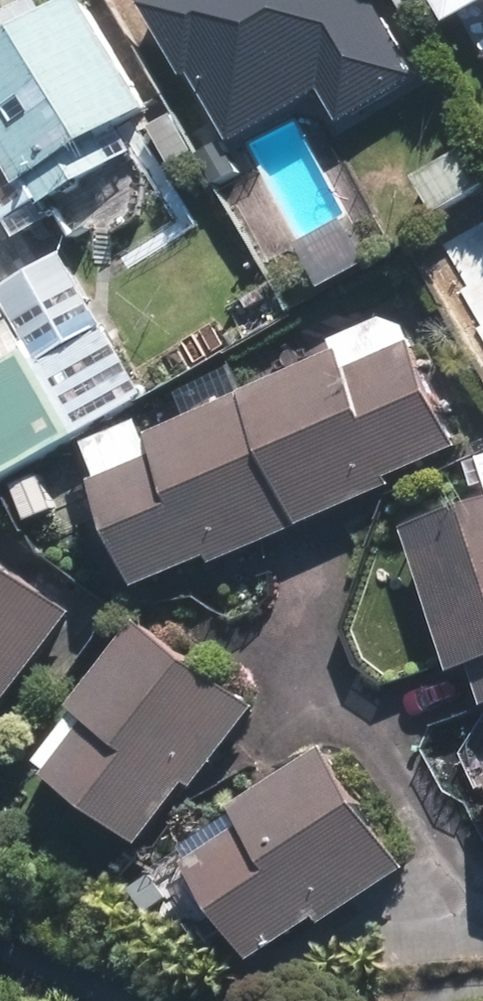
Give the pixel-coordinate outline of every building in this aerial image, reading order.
[(1,214),(34,194),(37,198),(130,144),(115,118),(141,102),(81,0),(51,0),(41,6),(37,0),(16,0),(0,10),(0,212),(1,214)] [(415,99),(357,0),(189,0),(141,28),(229,179),(299,139),(311,159),(415,99)] [(470,63),(482,55),(482,0),(432,0),(470,63)] [(190,145),(168,110),(145,125),(166,159),(190,145)] [(463,144),(410,174),(430,211),(482,183),(482,182),(463,144)] [(443,244),(467,285),(459,290),(479,324),(474,327),(482,342),(482,222),(443,244)] [(34,350),(77,424),(147,382),(63,240),(0,276),(0,281),(39,348),(34,350)] [(231,387),(289,522),(380,482),(377,474),(450,442),(404,335),(340,363),(331,344),(231,387)] [(77,424),(34,350),(28,339),(0,355),(0,469),(77,424)] [(198,561),(289,522),(231,387),(130,431),(140,449),(75,477),(121,584),(195,553),(198,561)] [(51,507),(36,469),(8,480),(24,518),(51,507)] [(398,523),(444,667),(464,660),(478,702),(482,700),(482,495),(398,523)] [(66,606),(0,556),(0,693),(66,606)] [(186,778),(246,698),(128,611),(61,700),(78,712),(37,768),(131,837),(179,773),(186,778)] [(314,916),(400,862),(320,739),(226,799),(238,816),(179,855),(242,954),(310,909),(314,916)]
